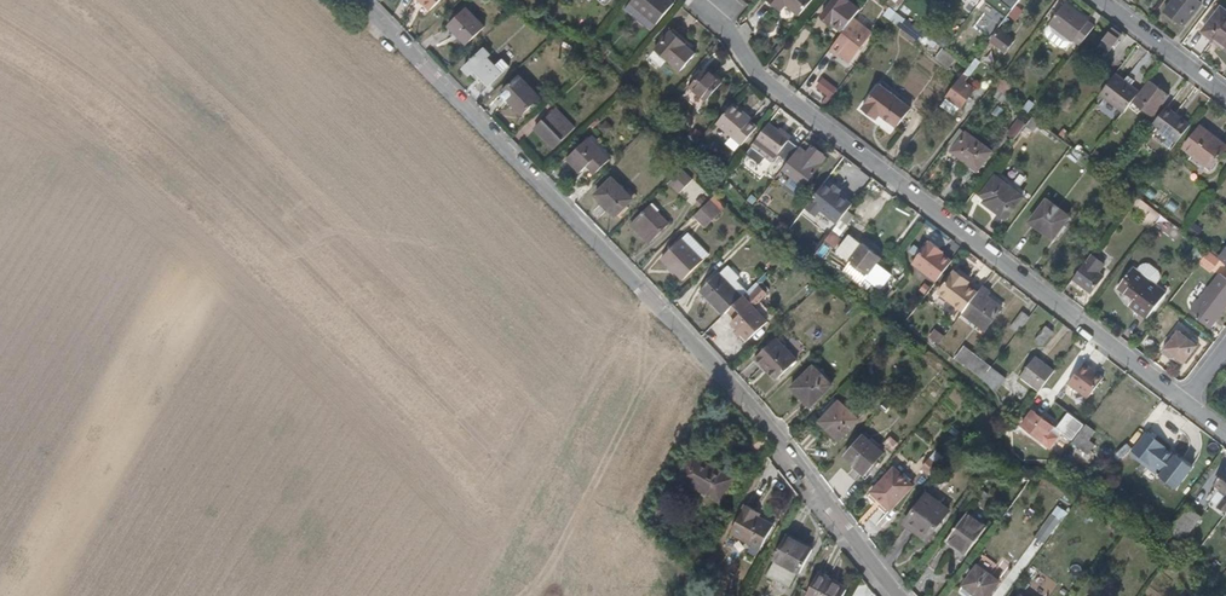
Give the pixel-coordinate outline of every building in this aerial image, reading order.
[(430,10),(440,0),(420,0),(430,10)] [(631,2),(656,24),(674,3),(671,0),(633,0),(631,2)] [(787,4),(800,15),(814,0),(768,0),(776,8),(782,0),(787,4)] [(781,11),(787,4),(782,0),(776,8),(781,11)] [(861,10),(849,0),(834,0),(822,15),(844,33),(855,19),(861,10)] [(885,3),(890,8),(897,12),(905,0),(904,0),(888,0),(885,3)] [(1166,12),(1185,26),(1202,3),(1198,0),(1174,0),(1166,12)] [(1073,41),(1089,20),(1067,3),(1050,24),(1073,41)] [(891,20),(897,12),(890,8),(885,16),(891,20)] [(466,9),(448,26),(467,45),(485,28),(466,9)] [(1205,32),(1217,41),(1219,39),(1225,44),(1225,12),(1222,9),(1205,32)] [(906,19),(897,12),(891,20),(900,27),(906,19)] [(844,33),(833,47),(850,61),(873,32),(855,19),(844,33)] [(1080,47),(1096,25),(1089,20),(1073,41),(1080,47)] [(1119,31),(1121,29),(1115,25),(1101,44),(1108,49),(1111,51),(1123,35),(1119,31)] [(1000,29),(991,41),(1005,52),(1014,40),(1000,29)] [(671,30),(653,49),(681,72),(696,54),(687,46),(688,45),(671,30)] [(1100,60),(1108,49),(1101,44),(1093,55),(1100,60)] [(485,48),(463,69),(469,77),(476,71),(489,85),(500,74),(488,60),(492,56),(485,48)] [(981,62),(976,58),(969,68),(964,74),(968,78),(981,62)] [(721,85),(705,72),(691,88),(707,102),(721,85)] [(949,97),(942,106),(954,115),(960,106),(961,107),(975,89),(966,82),(968,78),(964,74),(947,96),(949,97)] [(1133,102),(1140,92),(1116,74),(1100,94),(1125,113),(1133,102)] [(519,76),(501,93),(523,116),(541,98),(519,76)] [(1000,78),(993,86),(998,90),(1005,95),(1011,87),(1000,78)] [(1170,95),(1149,80),(1140,92),(1133,102),(1154,117),(1170,95)] [(816,92),(829,101),(836,93),(823,83),(816,92)] [(875,117),(879,112),(898,126),(911,109),(881,86),(864,108),(875,117)] [(1005,95),(998,90),(993,96),(1002,103),(1007,97),(1005,95)] [(746,112),(735,103),(717,123),(742,144),(757,126),(751,121),(744,116),(746,112)] [(1168,106),(1155,123),(1179,141),(1192,123),(1168,106)] [(753,118),(746,112),(744,116),(751,121),(753,118)] [(1040,122),(1034,117),(1027,125),(1035,130),(1040,122)] [(1008,134),(1016,140),(1027,126),(1019,119),(1008,134)] [(543,121),(534,129),(554,149),(563,141),(543,121)] [(791,140),(770,123),(757,139),(778,155),(780,154),(789,142),(791,140)] [(1185,148),(1210,168),(1225,147),(1225,145),(1201,127),(1185,148)] [(992,151),(968,133),(954,151),(978,170),(992,151)] [(590,138),(567,160),(580,173),(587,167),(594,175),(610,159),(590,138)] [(825,157),(806,141),(784,169),(804,185),(825,157)] [(793,145),(789,142),(780,154),(784,157),(793,145)] [(1074,148),(1067,156),(1077,163),(1084,155),(1074,148)] [(693,179),(682,170),(669,183),(680,193),(693,179)] [(983,195),(988,199),(993,203),(991,207),(1006,218),(1022,197),(996,177),(983,195)] [(612,180),(597,195),(616,215),(631,200),(612,180)] [(831,186),(826,182),(817,195),(805,209),(815,217),(821,210),(837,222),(853,202),(839,191),(841,188),(834,183),(831,186)] [(1162,183),(1149,197),(1155,203),(1168,189),(1162,183)] [(764,194),(757,202),(787,221),(792,212),(764,194)] [(1143,201),(1137,196),(1134,201),(1140,206),(1143,201)] [(722,212),(710,200),(694,216),(706,228),(722,212)] [(1046,226),(1057,234),(1070,217),(1047,200),(1031,222),(1043,231),(1046,226)] [(1145,204),(1141,208),(1145,211),(1144,212),(1154,220),(1158,214),(1145,204)] [(650,206),(634,222),(652,241),(669,225),(650,206)] [(1188,231),(1197,237),(1203,229),(1194,223),(1188,231)] [(1053,239),(1057,234),(1046,226),(1043,231),(1053,239)] [(842,240),(832,231),(819,247),(829,255),(842,240)] [(850,235),(837,251),(850,261),(851,260),(868,273),(865,277),(880,289),(890,275),(876,264),(879,258),(876,256),(877,255),(861,242),(860,243),(850,235)] [(682,239),(662,259),(683,280),(703,260),(682,239)] [(937,282),(952,261),(938,251),(940,248),(929,240),(912,263),(937,282)] [(1195,248),(1189,256),(1194,261),(1201,252),(1195,248)] [(1199,263),(1211,272),(1221,259),(1208,250),(1199,263)] [(1093,254),(1074,279),(1091,293),(1104,276),(1100,272),(1105,264),(1093,254)] [(748,292),(748,291),(739,281),(740,276),(732,268),(728,268),(721,274),(720,273),(701,292),(724,315),(734,305),(748,292)] [(1119,288),(1134,300),(1131,305),(1147,318),(1167,293),(1134,268),(1119,288)] [(964,311),(978,293),(968,285),(970,281),(955,270),(939,292),(964,311)] [(1225,302),(1225,278),(1220,273),(1190,313),(1206,325),(1225,301),(1225,302)] [(748,341),(768,323),(760,314),(754,308),(768,293),(757,282),(748,291),(748,292),(734,305),(742,314),(731,323),(748,341)] [(991,292),(984,286),(978,293),(964,311),(963,313),(984,330),(1001,308),(987,297),(991,292)] [(1210,328),(1225,307),(1225,302),(1225,301),(1206,325),(1210,328)] [(760,314),(768,323),(772,319),(763,310),(760,314)] [(1018,333),(1031,317),(1022,312),(1011,327),(1018,333)] [(1054,331),(1047,326),(1036,341),(1042,346),(1054,331)] [(1179,331),(1165,348),(1183,362),(1185,363),(1199,346),(1179,331)] [(763,367),(776,381),(797,360),(777,339),(753,361),(760,370),(763,367)] [(968,368),(983,379),(992,367),(965,346),(955,358),(967,369),(968,368)] [(1183,362),(1165,348),(1163,352),(1180,365),(1183,362)] [(1039,392),(1055,371),(1036,357),(1021,377),(1039,392)] [(1023,359),(1020,364),(1025,368),(1029,363),(1023,359)] [(1104,377),(1084,362),(1068,384),(1088,399),(1104,377)] [(814,366),(791,388),(810,408),(834,386),(814,366)] [(773,383),(776,381),(763,367),(760,370),(773,383)] [(992,367),(983,379),(990,386),(996,393),(1006,379),(992,367)] [(839,401),(819,423),(840,441),(860,420),(839,401)] [(1034,411),(1021,427),(1036,437),(1049,448),(1062,432),(1034,411)] [(1095,432),(1086,424),(1073,442),(1088,455),(1096,445),(1089,440),(1095,432)] [(1036,437),(1021,427),(1018,431),(1032,442),(1036,437)] [(1147,433),(1134,451),(1139,455),(1136,458),(1136,459),(1143,464),(1144,464),(1146,460),(1152,465),(1153,463),(1163,472),(1175,457),(1164,449),(1165,447),(1147,433)] [(884,453),(864,436),(846,456),(866,474),(884,453)] [(1114,451),(1116,445),(1100,439),(1098,445),(1114,451)] [(692,457),(681,478),(720,500),(732,479),(692,457)] [(923,469),(931,475),(939,465),(931,459),(923,469)] [(1160,476),(1163,472),(1153,463),(1152,465),(1146,460),(1144,464),(1160,476)] [(914,485),(896,468),(872,493),(891,510),(914,485)] [(1215,485),(1225,494),(1225,471),(1215,485)] [(990,478),(978,496),(984,501),(996,483),(990,478)] [(949,511),(928,495),(906,524),(928,540),(949,511)] [(1084,505),(1079,502),(1074,508),(1081,512),(1084,505)] [(657,504),(648,522),(655,530),(666,510),(657,504)] [(1036,536),(1046,544),(1068,512),(1058,504),(1036,536)] [(760,515),(746,507),(732,533),(761,549),(773,526),(759,518),(760,515)] [(974,507),(949,541),(966,554),(986,526),(982,523),(987,516),(974,507)] [(1202,517),(1188,507),(1170,531),(1184,541),(1202,517)] [(774,560),(775,561),(768,575),(790,587),(797,573),(800,574),(813,550),(787,536),(774,560)] [(1147,543),(1141,536),(1137,539),(1143,546),(1147,543)] [(1175,563),(1170,569),(1177,575),(1182,569),(1175,563)] [(964,586),(978,595),(989,595),(999,582),(977,566),(964,586)] [(808,595),(843,595),(847,590),(828,580),(829,576),(820,572),(808,595)]
